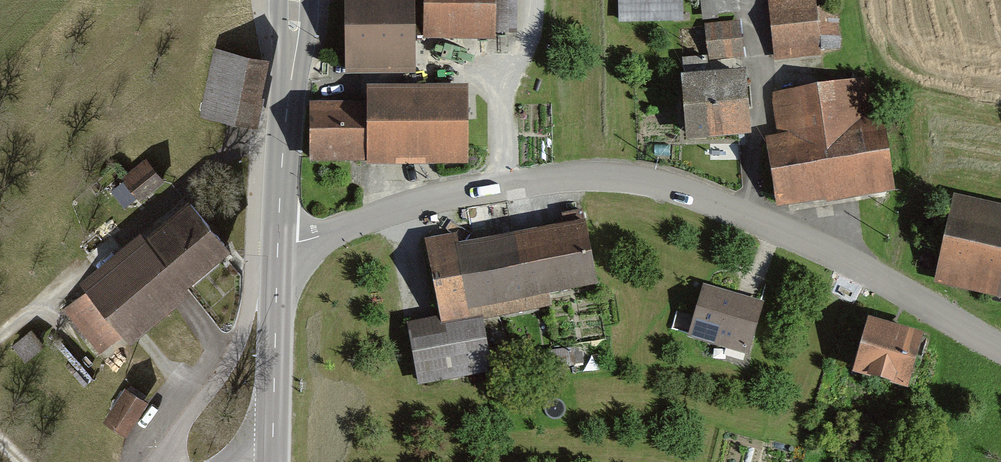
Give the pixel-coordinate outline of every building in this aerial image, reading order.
[(350,62),(410,62),(410,0),(349,0),(350,62)] [(423,42),(494,42),(494,0),(423,0),(423,42)] [(618,27),(681,26),(681,0),(618,0),(618,27)] [(702,21),(738,16),(736,0),(700,0),(702,21)] [(772,62),(817,57),(815,44),(839,41),(835,7),(817,9),(816,0),(765,0),(772,62)] [(739,22),(703,25),(707,64),(743,61),(739,22)] [(211,112),(220,114),(235,117),(251,121),(264,61),(232,55),(216,51),(203,111),(211,112)] [(746,72),(682,77),(687,144),(752,139),(746,72)] [(865,82),(771,93),(776,139),(767,140),(775,208),(888,195),(879,116),(869,117),(865,82)] [(369,105),(313,104),(313,153),(370,153),(370,160),(470,160),(470,88),(369,88),(369,105)] [(142,159),(116,179),(120,185),(111,192),(122,205),(131,199),(136,205),(162,184),(142,159)] [(955,197),(935,285),(1000,300),(1000,207),(955,197)] [(83,297),(65,312),(106,361),(231,258),(187,204),(147,237),(143,232),(75,287),(83,297)] [(439,321),(405,328),(419,396),(494,381),(481,320),(549,306),(547,296),(598,286),(584,220),(457,245),(455,235),(423,241),(439,321)] [(763,304),(702,288),(687,342),(726,352),(723,362),(741,367),(744,357),(748,358),(763,304)] [(923,335),(868,320),(856,364),(911,379),(923,335)] [(32,329),(10,346),(24,363),(46,345),(32,329)] [(572,350),(546,353),(548,368),(574,364),(572,350)] [(123,388),(102,421),(128,436),(148,403),(123,388)]
